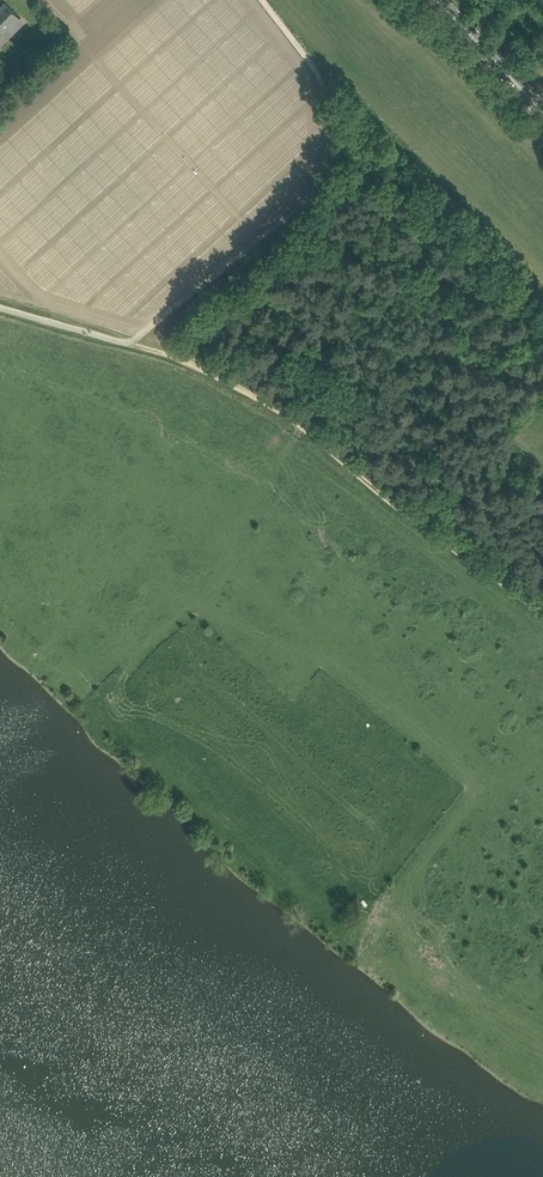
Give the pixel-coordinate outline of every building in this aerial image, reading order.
[(14,31),(8,25),(18,15),(5,2),(0,8),(0,45),(14,31)]
